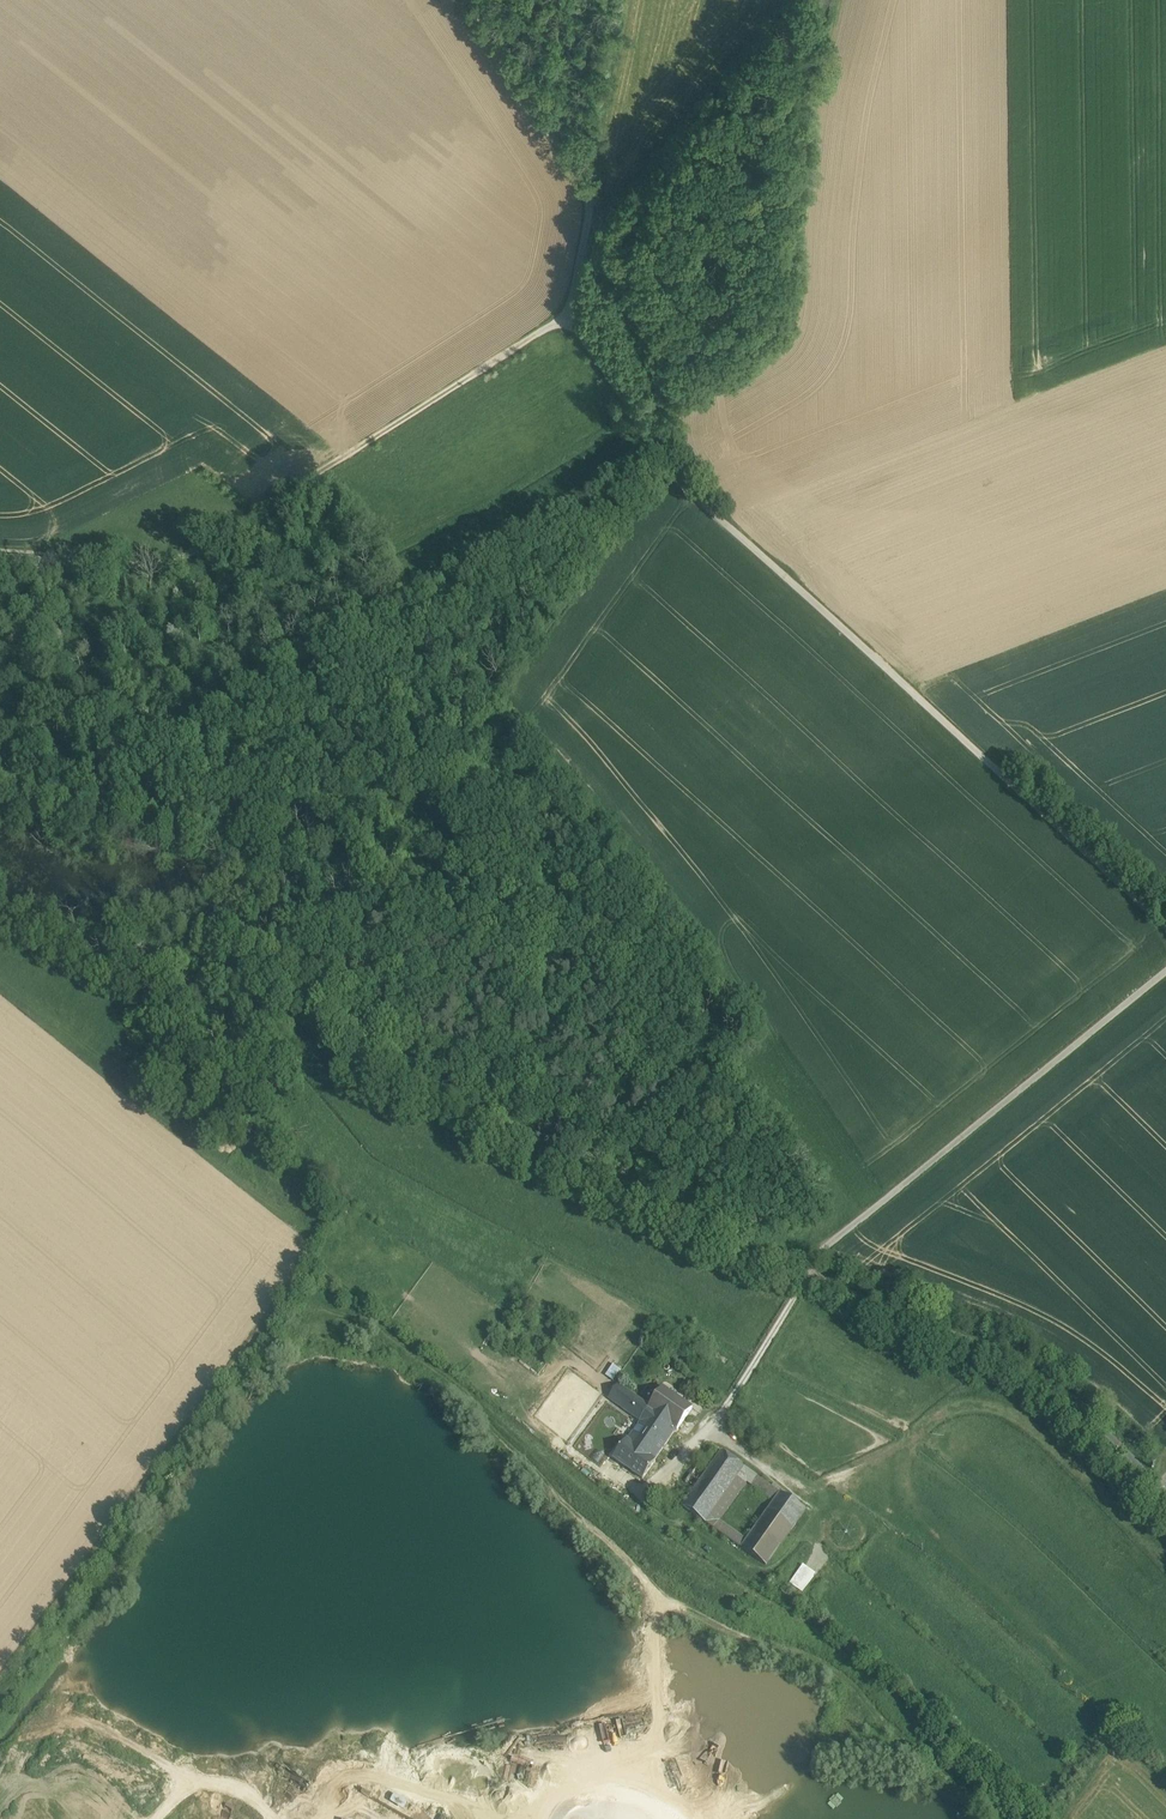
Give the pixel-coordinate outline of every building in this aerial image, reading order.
[(523,1297),(519,1302),(522,1306),(515,1314),(522,1320),(534,1308),(523,1297)] [(512,1330),(505,1324),(498,1331),(505,1337),(512,1330)] [(506,1358),(500,1368),(511,1375),(517,1365),(506,1358)] [(645,1383),(638,1393),(644,1397),(651,1387),(645,1383)] [(641,1422),(628,1441),(627,1440),(614,1459),(643,1480),(656,1461),(655,1460),(676,1429),(648,1409),(649,1407),(619,1385),(609,1399),(641,1422)] [(693,1408),(663,1388),(649,1407),(648,1409),(676,1429),(677,1430),(693,1408)] [(712,1446),(682,1489),(691,1495),(721,1452),(712,1446)] [(691,1495),(682,1508),(706,1524),(745,1469),(721,1452),(691,1495)] [(745,1469),(706,1524),(742,1550),(747,1542),(719,1522),(747,1483),(775,1502),(781,1494),(745,1469)] [(747,1542),(742,1550),(766,1567),(805,1511),(781,1494),(775,1502),(747,1542)] [(802,1565),(789,1585),(803,1594),(816,1575),(802,1565)] [(392,1795),(390,1801),(403,1806),(405,1799),(392,1795)]
